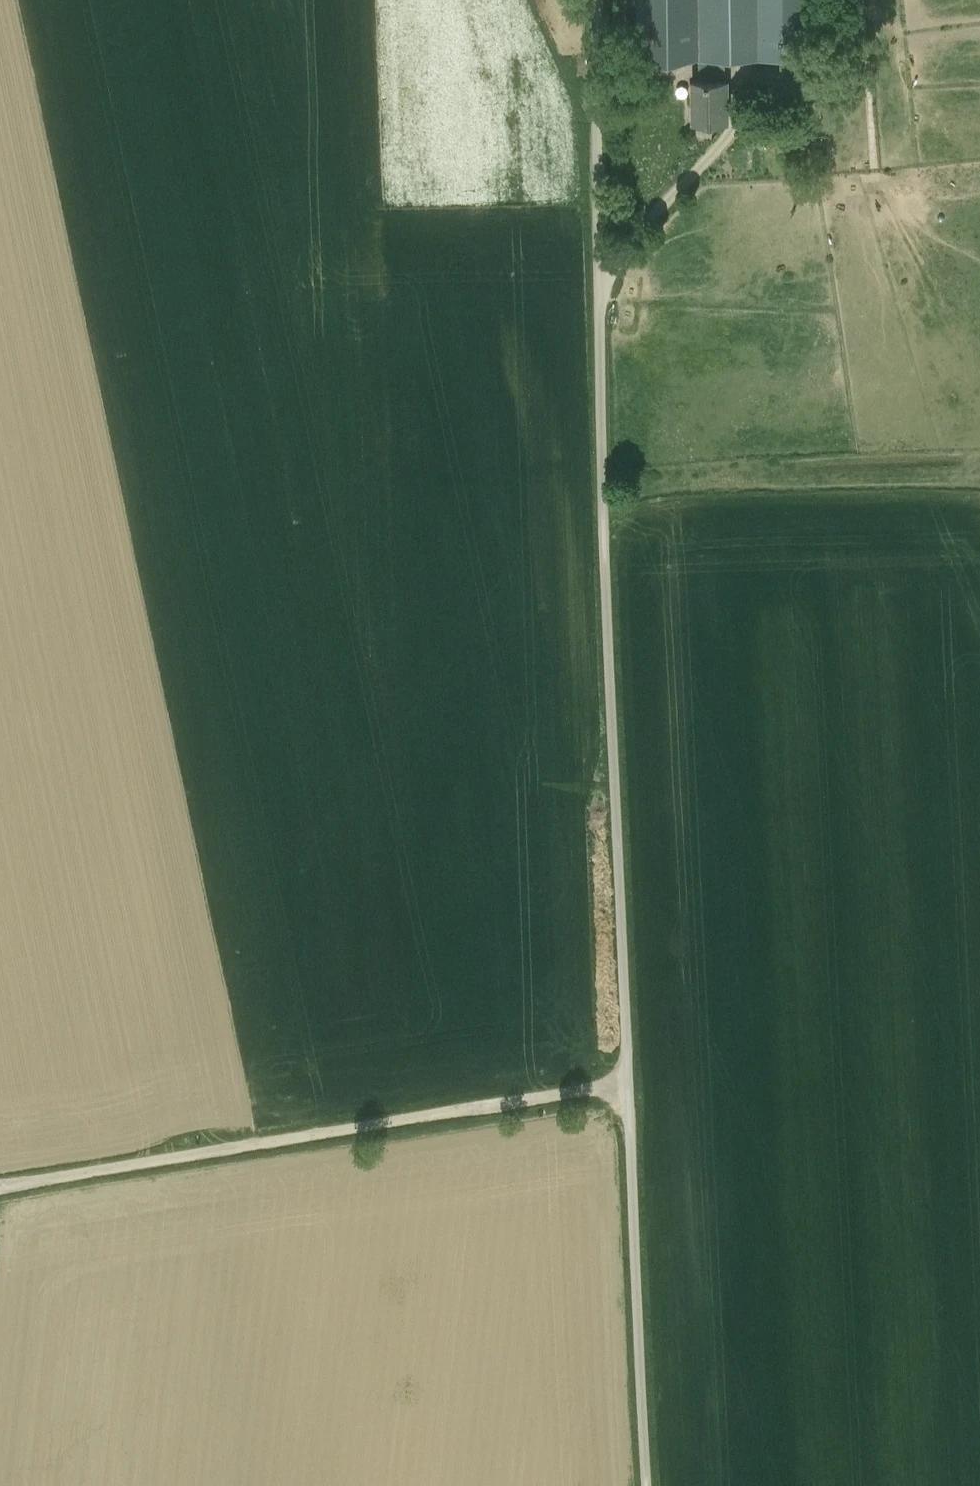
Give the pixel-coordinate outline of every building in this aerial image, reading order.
[(699,0),(637,0),(638,59),(699,59),(699,0)] [(758,58),(758,0),(699,0),(699,59),(699,81),(694,81),(694,120),(727,120),(726,81),(725,81),(725,58),(758,58)] [(758,58),(779,57),(780,69),(818,69),(817,55),(810,55),(810,0),(758,0),(758,58)]
